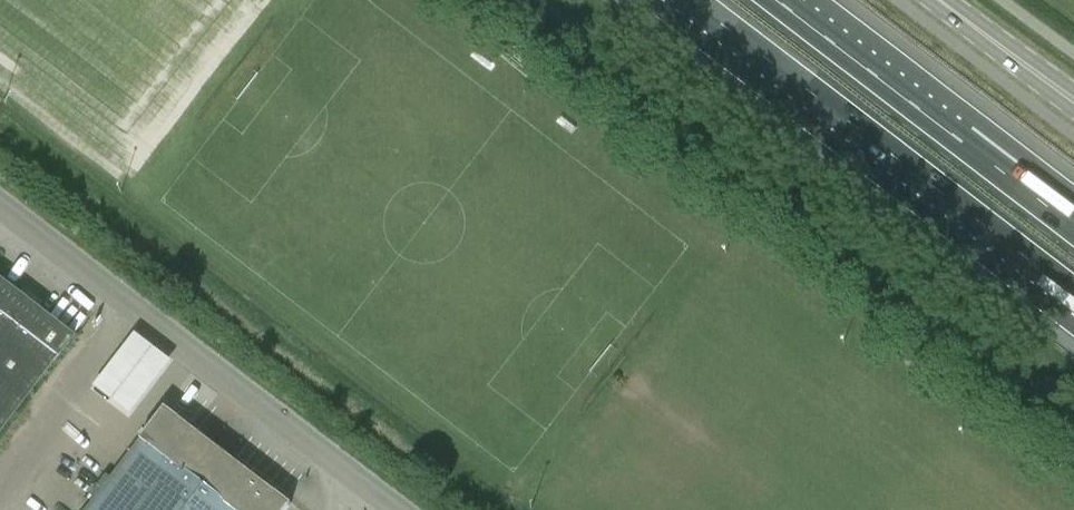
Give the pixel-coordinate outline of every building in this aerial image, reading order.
[(52,363),(72,336),(0,280),(0,428),(51,362),(52,363)] [(169,360),(130,331),(90,384),(128,413),(169,360)] [(291,503),(165,406),(141,438),(142,439),(87,509),(285,509),(291,503)]
